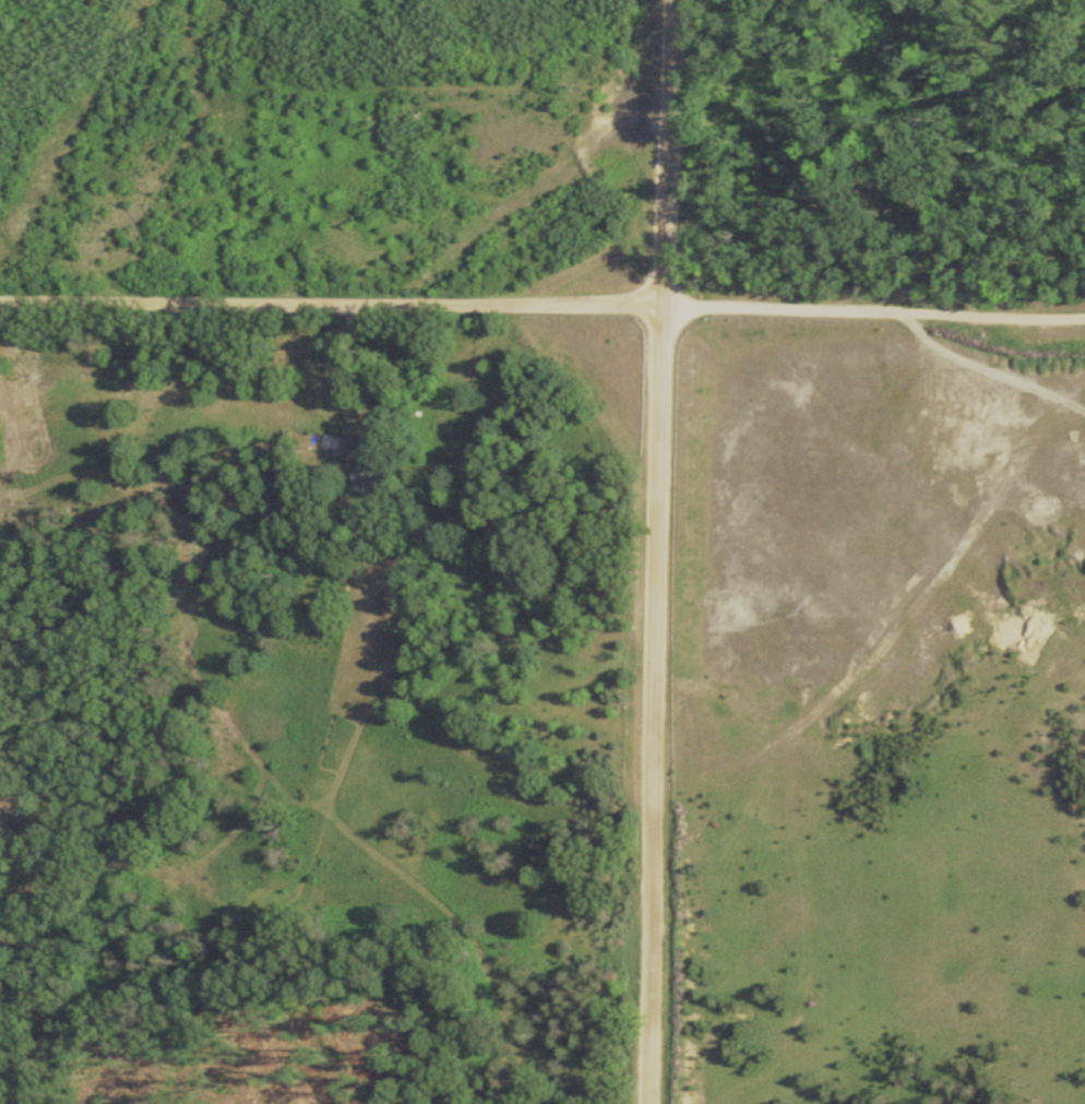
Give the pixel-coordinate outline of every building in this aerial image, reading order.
[(373,483),(369,469),(353,473),(356,487),(373,483)]
